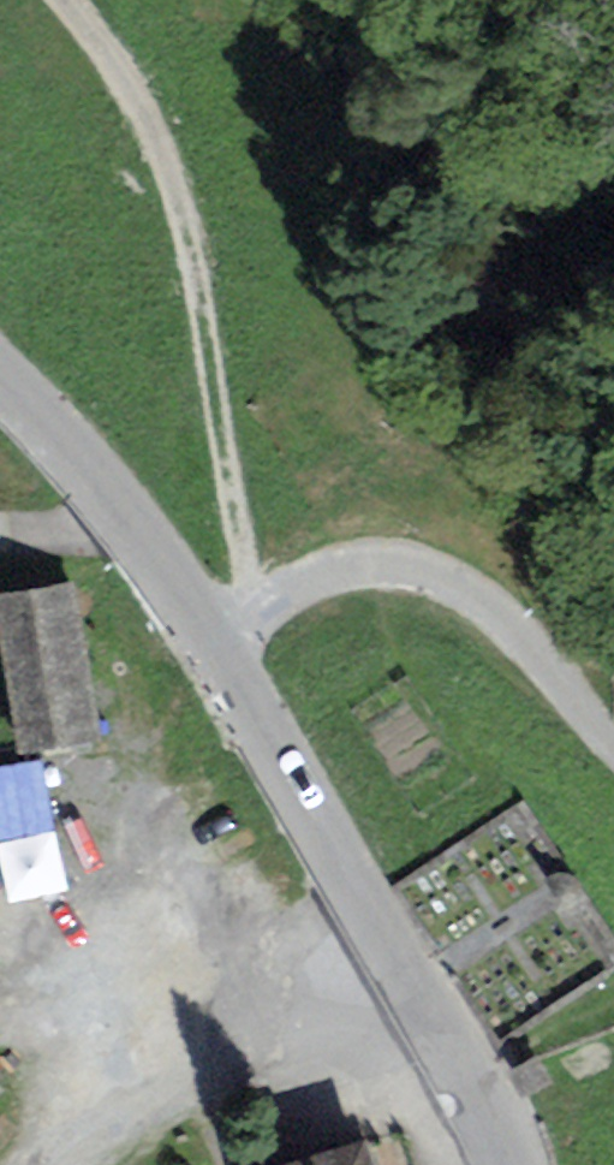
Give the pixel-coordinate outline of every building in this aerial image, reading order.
[(0,586),(0,596),(24,740),(89,729),(63,575),(0,586)] [(233,1158),(235,1164),(383,1164),(356,1081),(273,1107),(284,1142),(233,1158)]
